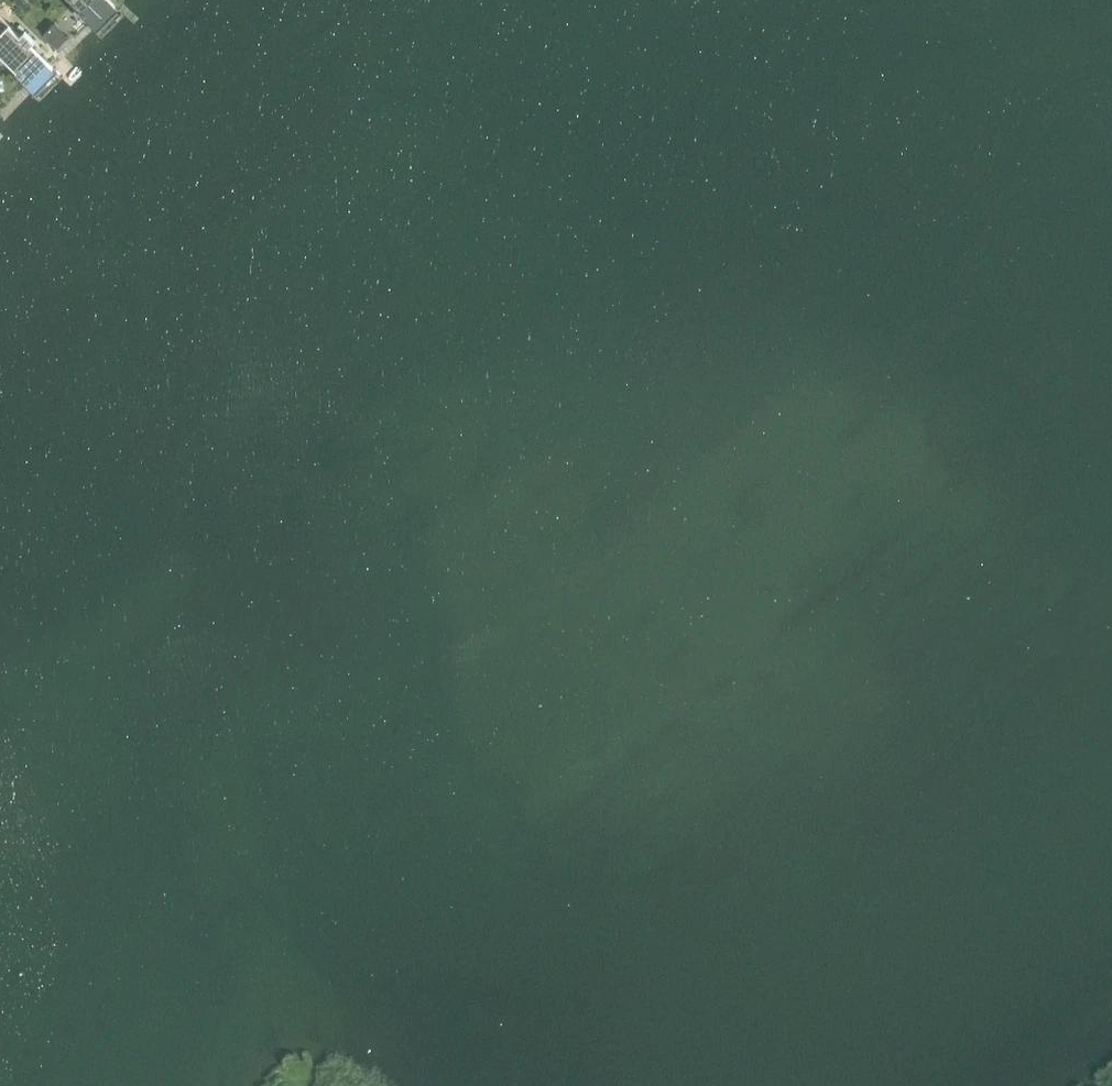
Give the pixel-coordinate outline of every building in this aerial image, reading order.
[(86,17),(95,25),(114,6),(108,0),(69,0),(86,17)] [(28,83),(33,88),(52,68),(30,46),(34,42),(24,31),(20,36),(0,16),(0,39),(1,40),(0,40),(0,55),(28,83)]
